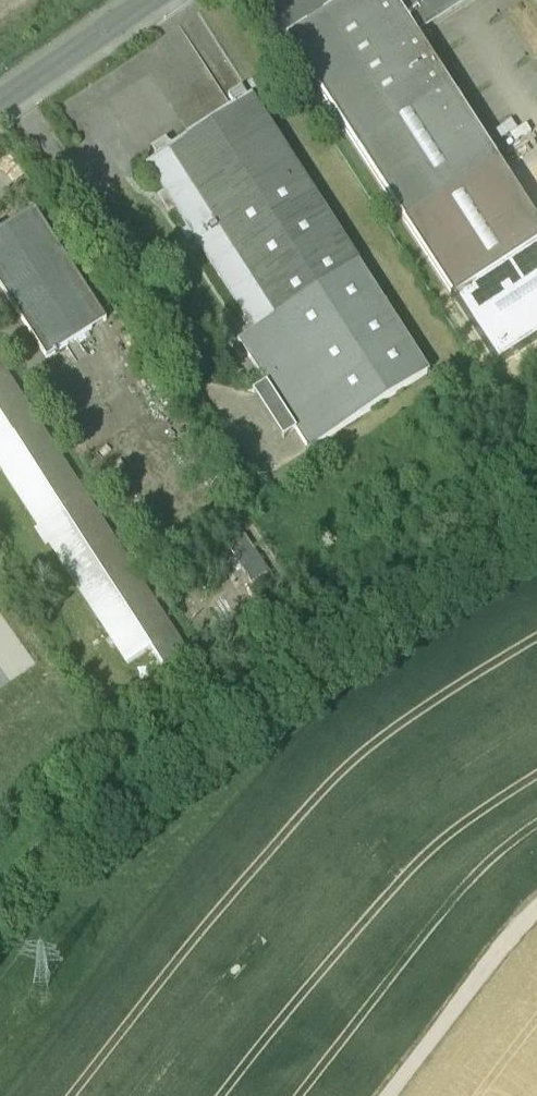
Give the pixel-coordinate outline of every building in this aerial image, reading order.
[(452,296),(536,241),(536,222),(413,30),(460,0),(345,0),(285,39),(452,296)] [(358,264),(251,97),(146,165),(253,332),(358,264)] [(35,209),(0,232),(0,287),(46,360),(106,321),(35,209)] [(452,296),(497,365),(536,340),(536,241),(452,296)] [(253,332),(237,342),(308,451),(429,374),(358,264),(253,332)] [(128,661),(147,649),(163,673),(189,656),(0,365),(0,465),(128,661)] [(252,584),(271,576),(253,534),(234,542),(252,584)]
